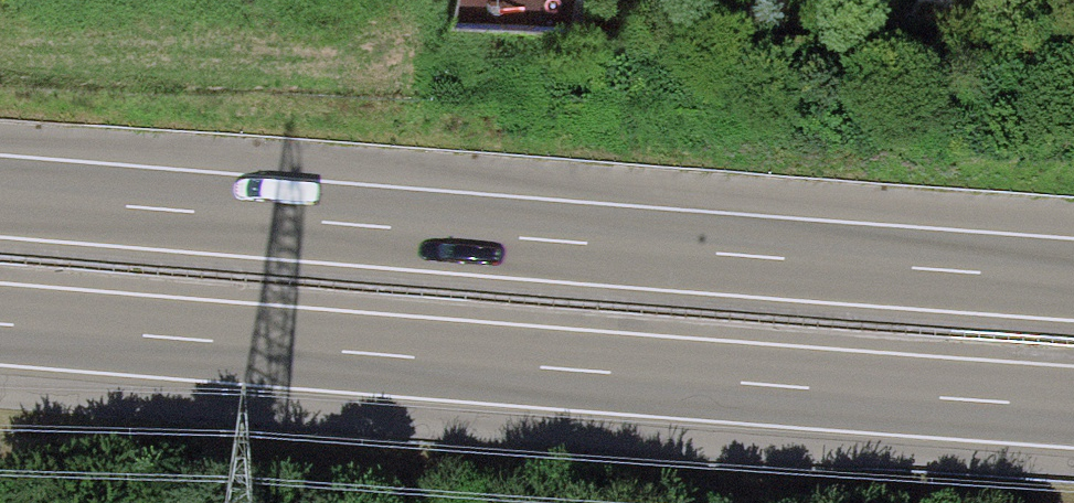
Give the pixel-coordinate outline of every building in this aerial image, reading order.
[(453,27),(572,36),(578,0),(459,0),(453,27)]
